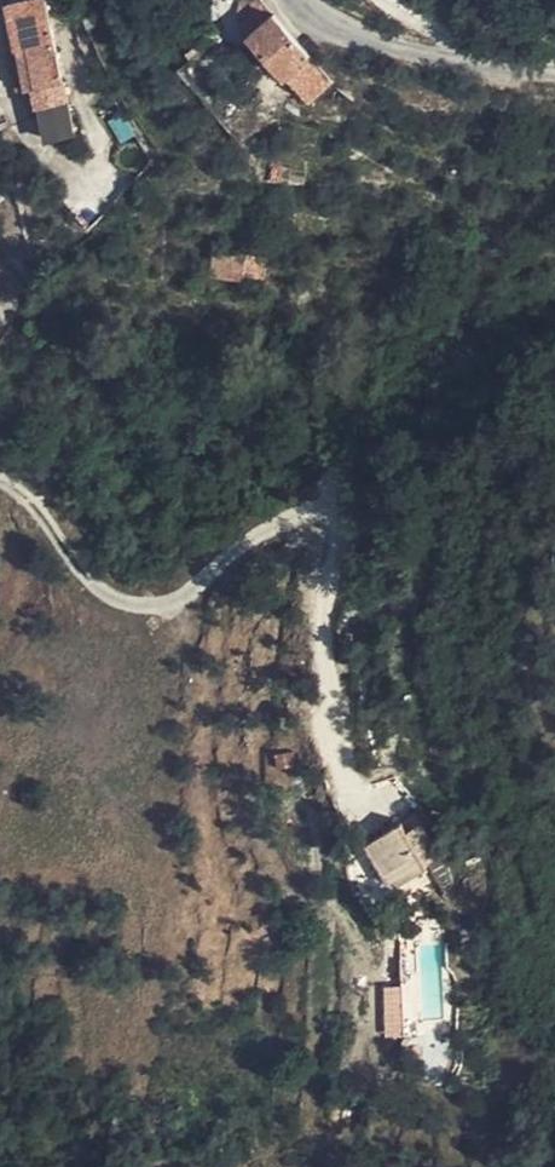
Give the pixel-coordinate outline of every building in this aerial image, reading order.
[(64,0),(19,0),(8,3),(41,140),(95,127),(64,0)] [(252,22),(267,11),(259,0),(256,0),(243,11),(252,22)] [(287,65),(313,44),(316,42),(282,0),(281,0),(276,3),(267,11),(252,22),(287,65)] [(276,3),(273,0),(259,0),(267,11),(276,3)] [(313,44),(287,65),(307,91),(334,71),(313,44)] [(259,262),(260,239),(226,236),(224,263),(259,266),(259,262)] [(282,240),(260,239),(259,262),(281,263),(282,240)] [(382,834),(414,874),(444,850),(442,847),(453,837),(424,802),(413,812),(411,810),(382,834)] [(381,987),(384,1037),(403,1036),(399,985),(381,987)]
